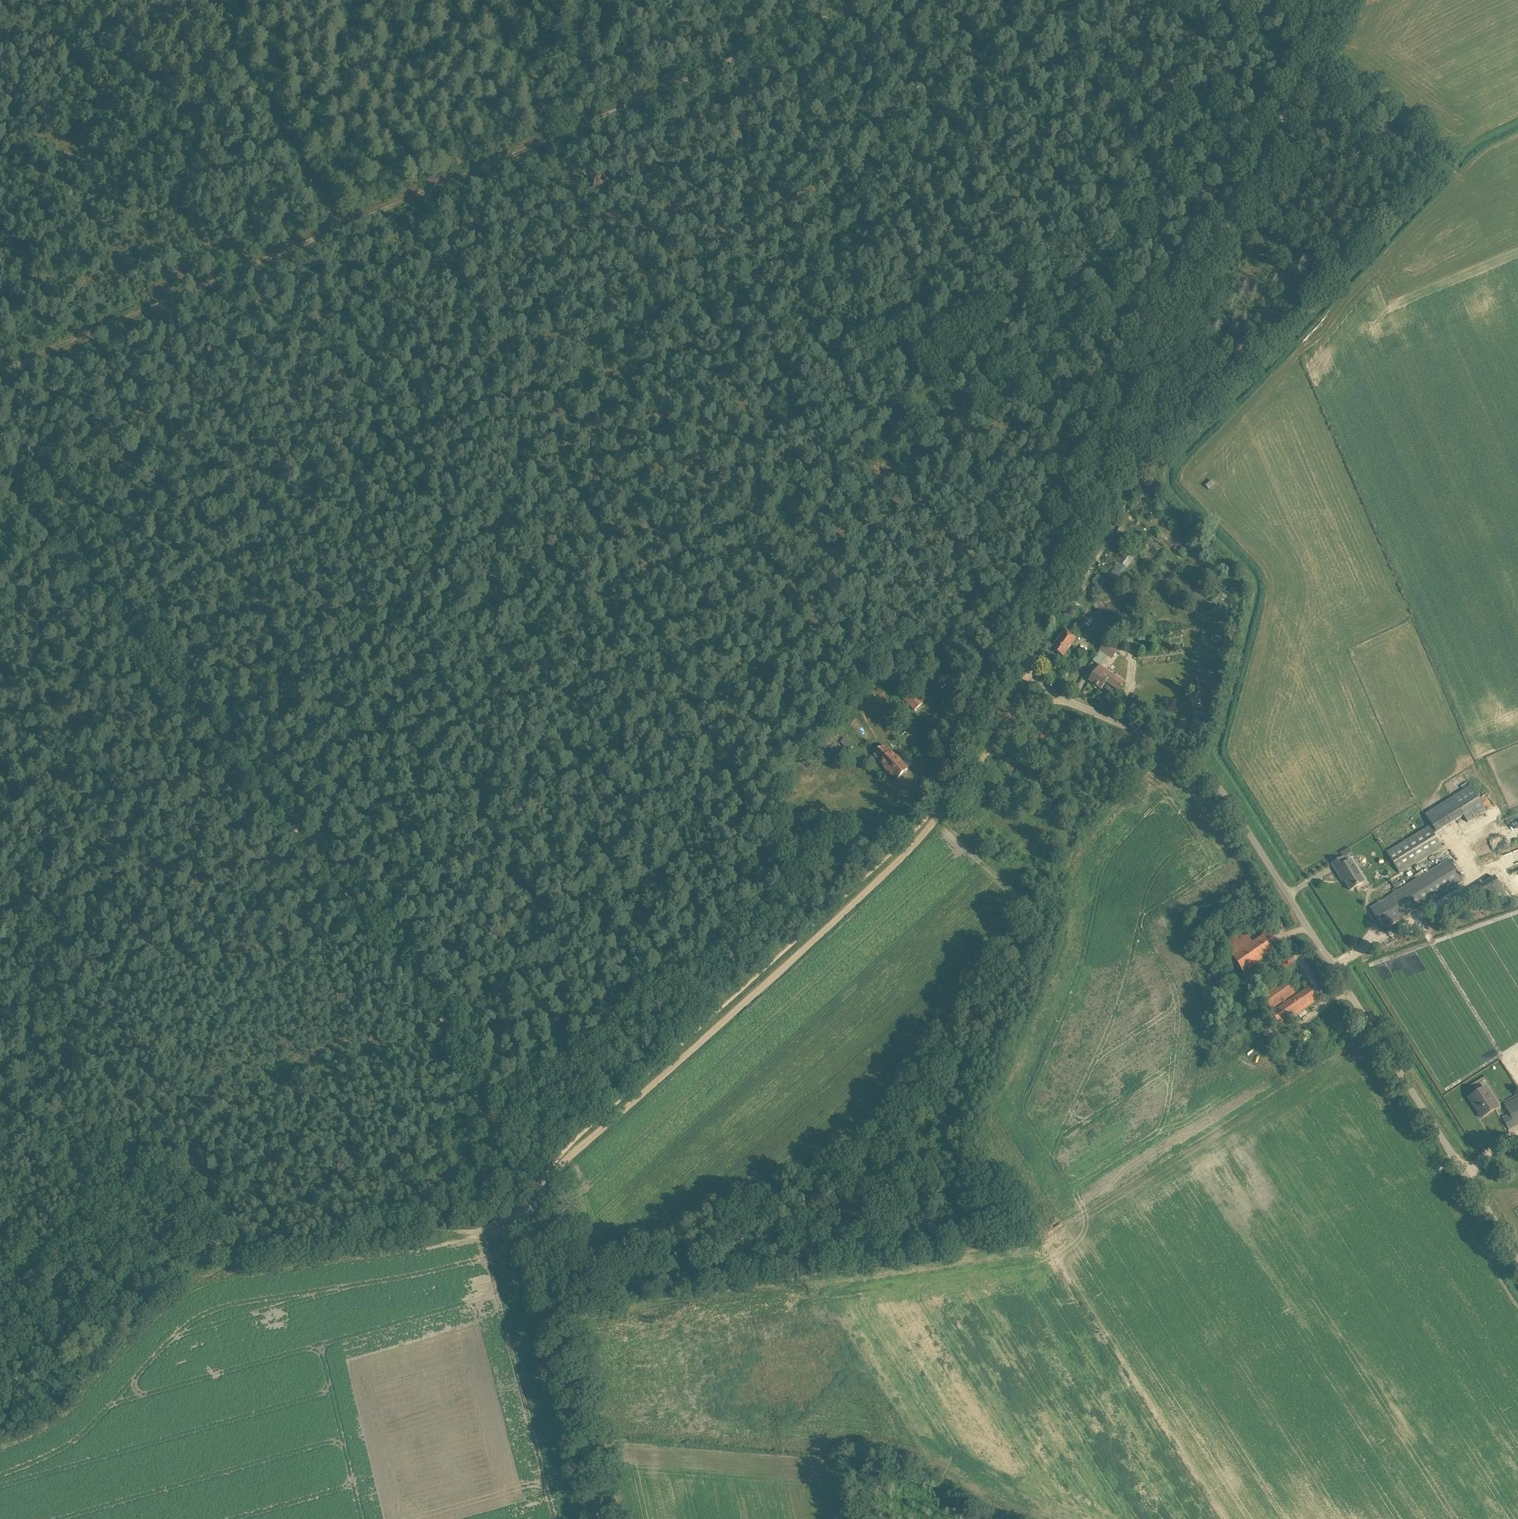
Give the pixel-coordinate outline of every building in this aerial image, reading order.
[(1118,491),(1127,470),(1122,468),(1114,489),(1118,491)] [(1104,523),(1107,516),(1102,514),(1099,521),(1104,523)] [(1127,568),(1137,555),(1128,549),(1119,562),(1120,562),(1111,573),(1119,579),(1127,568)] [(1096,586),(1102,578),(1098,574),(1092,583),(1096,586)] [(1072,609),(1067,614),(1073,619),(1077,613),(1072,609)] [(1088,621),(1089,620),(1083,616),(1075,629),(1089,637),(1092,633),(1088,631),(1092,624),(1088,621)] [(1151,630),(1137,633),(1138,639),(1153,636),(1151,630)] [(1063,657),(1066,653),(1076,639),(1065,631),(1052,649),(1063,657)] [(1211,642),(1221,642),(1221,631),(1210,631),(1211,642)] [(1108,638),(1093,660),(1106,669),(1121,647),(1108,638)] [(1101,689),(1106,681),(1112,685),(1117,678),(1102,667),(1099,671),(1097,669),(1089,680),(1101,689)] [(923,703),(910,689),(910,688),(909,688),(907,686),(898,694),(914,712),(923,703)] [(1202,707),(1201,699),(1191,699),(1192,708),(1202,707)] [(1200,725),(1201,712),(1193,711),(1192,725),(1200,725)] [(853,746),(849,742),(844,746),(849,751),(853,746)] [(884,746),(877,752),(873,756),(897,779),(907,769),(884,746)] [(1442,848),(1433,834),(1463,815),(1468,823),(1486,811),(1470,785),(1426,814),(1433,825),(1386,854),(1399,874),(1442,848)] [(1337,869),(1350,890),(1362,882),(1349,860),(1345,863),(1343,860),(1352,854),(1349,848),(1340,853),(1342,857),(1331,864),(1335,870),(1337,869)] [(1370,908),(1383,929),(1462,882),(1449,861),(1370,908)] [(1483,894),(1499,885),(1494,876),(1478,885),(1483,894)] [(1254,966),(1281,948),(1268,930),(1263,922),(1226,947),(1280,1026),(1317,1001),(1307,987),(1295,995),(1284,979),(1270,989),(1254,966)] [(1293,1054),(1287,1045),(1277,1051),(1284,1060),(1293,1054)] [(1498,1107),(1484,1087),(1471,1096),(1476,1104),(1479,1108),(1477,1110),(1481,1118),(1498,1107)] [(1509,1130),(1517,1125),(1517,1097),(1505,1104),(1510,1113),(1502,1117),(1509,1130)]
